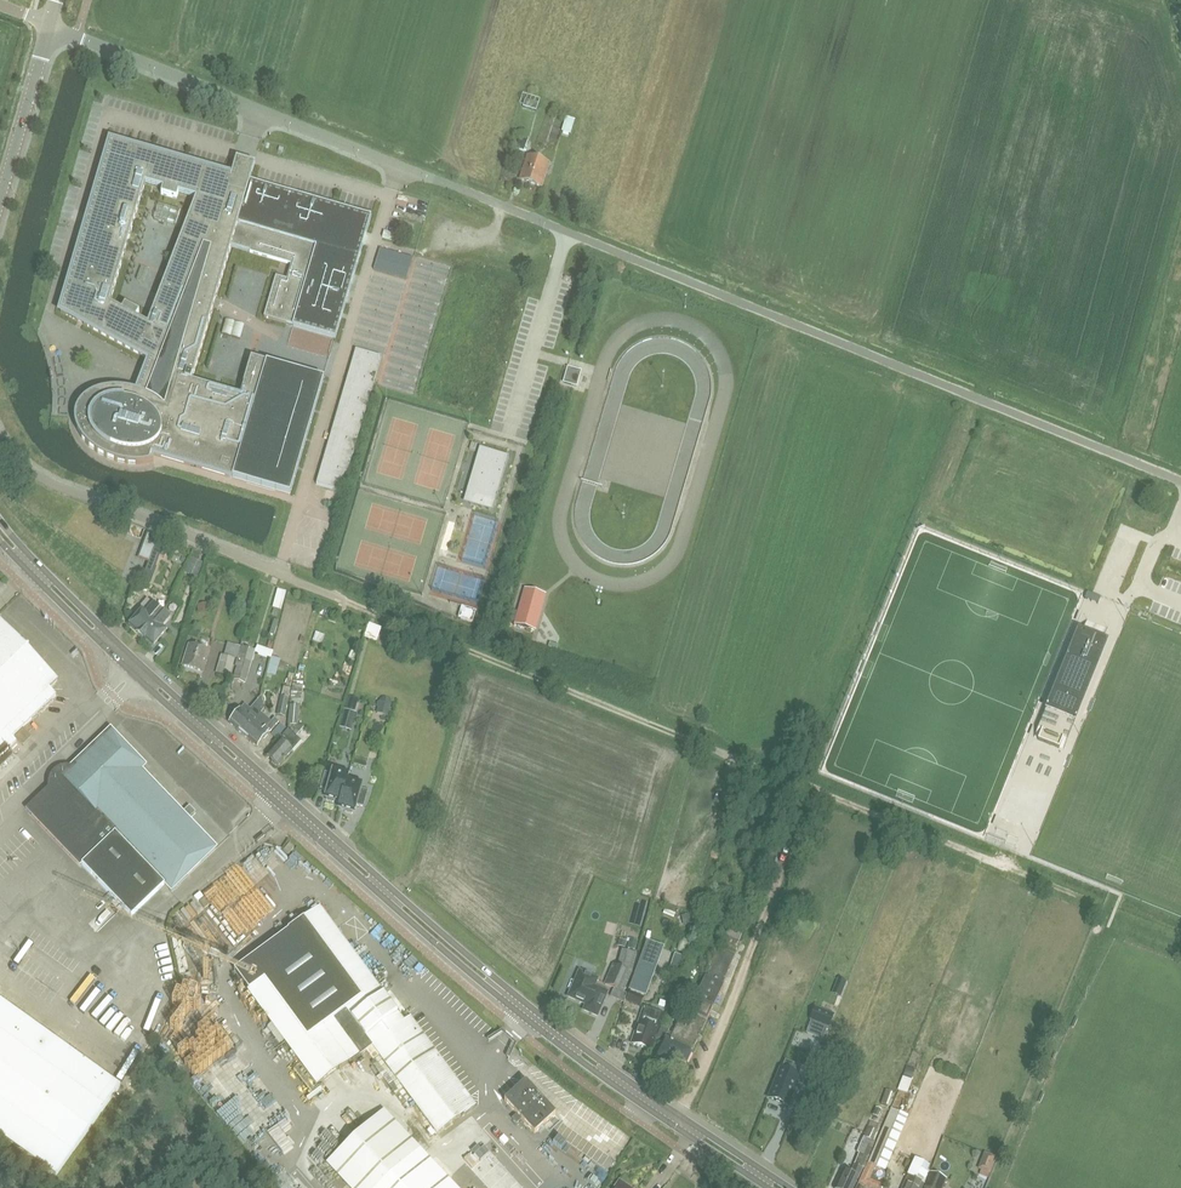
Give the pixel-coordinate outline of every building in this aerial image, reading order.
[(566,118),(562,132),(570,134),(575,120),(566,118)] [(516,144),(515,148),(524,151),(528,139),(519,136),(518,141),(516,144)] [(84,237),(83,241),(82,241),(82,240),(71,277),(61,312),(78,322),(79,320),(81,322),(84,323),(84,325),(153,362),(151,367),(147,366),(147,367),(150,368),(148,373),(143,371),(139,380),(145,382),(143,387),(140,386),(139,386),(143,388),(141,393),(125,389),(122,389),(120,389),(118,389),(116,389),(114,389),(111,389),(109,389),(107,389),(105,390),(103,390),(95,392),(92,394),(86,398),(83,400),(79,406),(77,408),(75,416),(75,419),(76,426),(77,429),(80,436),(82,439),(87,445),(89,447),(95,452),(98,453),(105,457),(108,458),(115,461),(117,462),(120,463),(122,463),(125,464),(128,464),(130,464),(133,464),(135,465),(138,464),(141,464),(143,464),(146,464),(149,463),(151,463),(154,462),(153,461),(150,461),(151,458),(151,455),(190,466),(191,465),(194,466),(196,467),(196,468),(290,496),(324,380),(251,359),(240,396),(216,389),(192,382),(213,309),(212,308),(214,301),(216,294),(217,295),(218,295),(232,246),(250,252),(250,253),(291,265),(289,273),(287,280),(276,277),(264,318),(336,339),(371,217),(232,176),(230,180),(225,178),(226,175),(135,149),(135,150),(132,149),(129,149),(129,147),(110,142),(87,223),(88,224),(88,226),(84,237)] [(541,186),(549,162),(527,155),(519,179),(541,186)] [(417,286),(400,345),(401,345),(502,374),(519,316),(417,286)] [(357,350),(316,484),(341,491),(373,385),(381,357),(357,350)] [(567,373),(564,383),(576,386),(581,372),(574,370),(572,374),(567,373)] [(484,498),(495,502),(509,457),(486,450),(474,489),(485,493),(484,498)] [(337,500),(337,490),(328,491),(329,500),(337,500)] [(140,558),(149,561),(157,539),(157,538),(148,535),(140,558)] [(155,569),(159,558),(163,560),(170,544),(157,539),(149,561),(147,566),(155,569)] [(187,566),(198,571),(203,561),(192,556),(187,566)] [(526,590),(516,624),(535,629),(544,595),(526,590)] [(154,604),(146,613),(143,610),(130,625),(141,635),(162,611),(154,604)] [(464,607),(460,619),(472,622),(476,611),(464,607)] [(166,630),(163,627),(171,618),(162,611),(141,635),(153,645),(166,630)] [(12,754),(8,750),(17,742),(12,738),(14,736),(23,728),(56,696),(49,688),(50,687),(57,680),(28,650),(28,647),(26,647),(0,621),(0,766),(12,754)] [(366,636),(379,640),(383,625),(370,621),(366,636)] [(1050,707),(1037,740),(1058,749),(1072,715),(1076,717),(1105,644),(1101,642),(1106,630),(1085,622),(1080,634),(1076,632),(1047,705),(1050,707)] [(189,643),(182,665),(203,671),(210,649),(206,648),(209,642),(201,639),(199,646),(189,643)] [(235,659),(237,660),(240,647),(228,644),(224,656),(221,655),(216,674),(230,678),(235,659)] [(235,667),(237,667),(233,681),(246,684),(256,651),(240,647),(237,660),(235,667)] [(292,682),(290,706),(300,707),(302,707),(304,683),(292,682)] [(230,722),(243,734),(262,712),(264,710),(261,697),(251,709),(245,704),(230,722)] [(284,716),(289,698),(283,697),(278,714),(284,716)] [(377,701),(376,707),(377,707),(377,710),(388,713),(391,704),(390,700),(382,698),(379,700),(379,702),(377,701)] [(299,726),(300,707),(290,706),(288,725),(299,726)] [(345,709),(342,719),(352,722),(355,712),(345,709)] [(262,712),(243,734),(257,746),(270,732),(280,721),(275,717),(272,721),(262,712)] [(292,751),(301,741),(288,729),(282,736),(286,739),(283,743),(280,741),(267,757),(279,766),(292,751)] [(165,883),(172,890),(216,848),(141,770),(146,765),(112,730),(71,771),(66,771),(61,772),(57,775),(54,779),(53,784),(53,789),(31,811),(132,916),(165,883)] [(320,787),(323,777),(326,768),(317,766),(311,784),(320,787)] [(339,808),(349,774),(334,770),(333,775),(325,772),(320,789),(328,791),(326,798),(327,798),(326,801),(334,803),(334,800),(340,802),(339,808)] [(349,774),(339,808),(346,810),(345,812),(353,814),(353,812),(355,812),(357,805),(364,807),(369,791),(361,789),(363,784),(348,780),(350,774),(349,774)] [(288,855),(294,848),(289,844),(284,850),(288,855)] [(238,865),(244,873),(258,863),(252,855),(238,865)] [(225,874),(241,897),(253,889),(236,866),(225,874)] [(224,876),(209,885),(222,905),(236,896),(224,876)] [(253,901),(248,904),(255,916),(260,912),(253,901)] [(291,958),(248,990),(317,1083),(360,1052),(361,1053),(373,1045),(406,1090),(437,1132),(474,1104),(464,1090),(410,1017),(404,1022),(320,907),(289,930),(296,940),(303,949),(291,958)] [(1019,919),(1029,922),(1032,911),(1022,908),(1019,919)] [(233,914),(227,922),(238,932),(245,924),(233,914)] [(739,944),(725,938),(722,945),(736,951),(739,944)] [(404,942),(393,947),(397,956),(408,951),(404,942)] [(723,985),(722,984),(736,952),(724,947),(721,953),(718,952),(707,978),(705,977),(692,1004),(698,1008),(695,1015),(689,1013),(684,1026),(678,1023),(670,1041),(665,1039),(657,1057),(662,1060),(661,1061),(683,1072),(692,1051),(706,1022),(723,985)] [(677,955),(672,971),(682,974),(687,958),(677,955)] [(613,965),(605,984),(623,992),(631,973),(613,965)] [(594,987),(597,979),(580,971),(569,997),(586,1004),(584,1010),(597,1016),(607,992),(594,987)] [(626,1000),(639,1005),(644,995),(630,990),(626,1000)] [(57,1175),(120,1086),(0,1000),(0,1134),(57,1175)] [(651,1049),(659,1027),(663,1013),(643,1007),(631,1042),(651,1049)] [(815,1008),(810,1020),(829,1027),(833,1016),(815,1008)] [(216,1049),(228,1045),(226,1037),(214,1041),(216,1049)] [(213,1071),(242,1054),(236,1045),(208,1062),(213,1071)] [(781,1069),(769,1099),(787,1106),(799,1076),(798,1076),(782,1070),(781,1069)] [(902,1091),(911,1093),(913,1078),(904,1077),(902,1091)] [(526,1081),(516,1090),(505,1100),(535,1133),(556,1114),(526,1081)] [(887,1106),(892,1093),(886,1090),(881,1104),(887,1106)] [(868,1163),(882,1169),(905,1114),(891,1109),(868,1163)] [(846,1110),(842,1119),(851,1124),(856,1115),(846,1110)] [(381,1113),(330,1162),(354,1187),(451,1187),(381,1113)] [(835,1136),(842,1138),(839,1144),(849,1148),(855,1133),(839,1127),(835,1136)] [(875,1142),(864,1137),(857,1152),(859,1153),(850,1173),(843,1170),(835,1187),(853,1187),(858,1177),(859,1178),(862,1169),(863,1169),(875,1142)] [(558,1149),(562,1154),(571,1147),(566,1142),(558,1149)] [(262,1143),(253,1148),(257,1156),(266,1151),(262,1143)] [(981,1160),(978,1169),(990,1174),(997,1157),(987,1154),(984,1162),(981,1160)] [(552,1160),(559,1170),(567,1165),(561,1155),(552,1160)] [(908,1176),(903,1187),(922,1187),(928,1175),(912,1168),(908,1176)] [(924,1187),(943,1187),(947,1179),(930,1172),(924,1187)]
